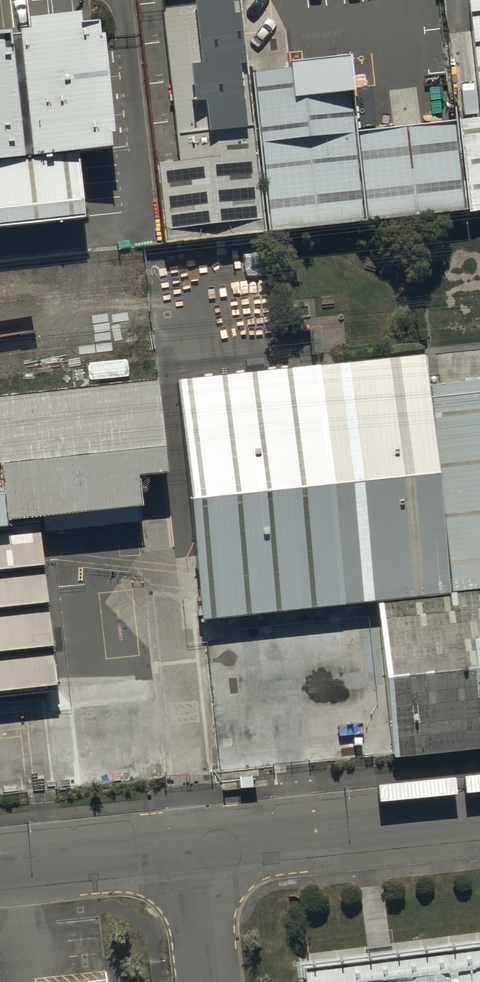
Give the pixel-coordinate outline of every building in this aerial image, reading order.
[(171,159),(151,161),(157,235),(479,209),(479,2),(464,4),(473,115),(395,121),(392,86),(341,90),(338,58),(247,65),(242,0),(159,0),(171,159)] [(79,159),(114,155),(101,33),(0,43),(0,167),(79,159)] [(0,167),(0,235),(86,226),(79,159),(0,167)] [(396,762),(479,754),(479,378),(425,385),(421,353),(309,366),(177,382),(200,629),(380,608),(396,762)] [(154,781),(139,646),(118,648),(117,637),(54,644),(40,514),(136,503),(133,473),(160,470),(150,375),(0,391),(0,798),(154,781)] [(308,962),(310,981),(479,981),(479,942),(308,962)]
